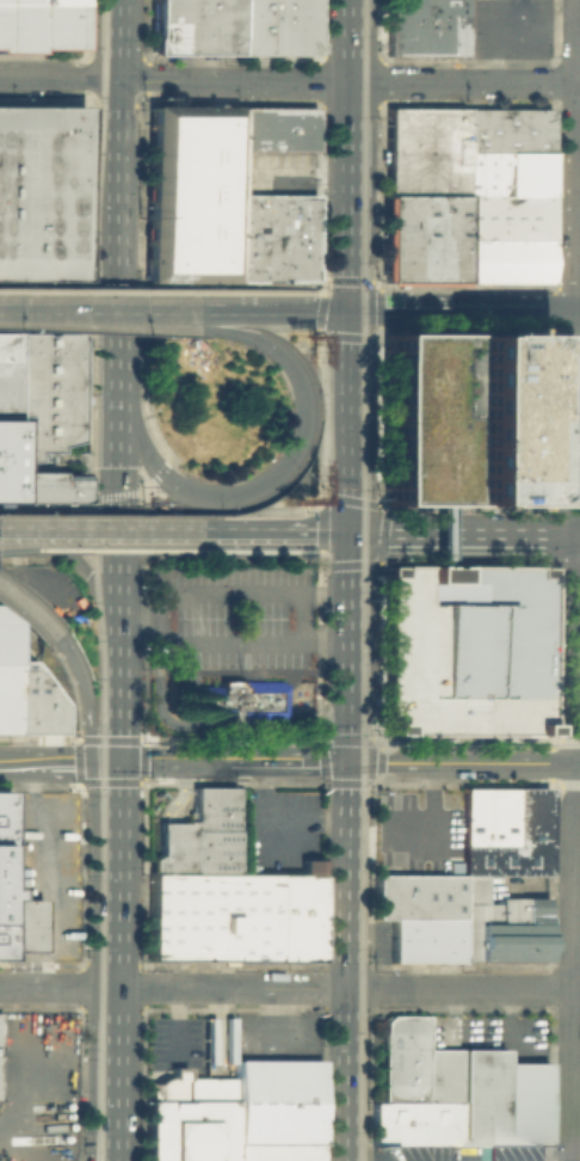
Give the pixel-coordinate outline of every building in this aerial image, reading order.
[(38,54),(38,50),(82,50),(82,0),(0,0),(0,54),(38,54)] [(150,56),(150,0),(237,0),(237,57),(150,56)] [(237,57),(237,0),(315,0),(315,57),(237,57)] [(384,56),(385,0),(463,0),(463,56),(384,56)] [(54,275),(79,275),(79,248),(79,210),(79,167),(79,135),(79,102),(66,102),(1,102),(0,102),(0,274),(54,275)] [(236,104),(236,152),(236,194),(235,283),(148,283),(150,103),(236,104)] [(236,104),(236,152),(314,153),(314,105),(236,104)] [(383,105),(383,123),(382,194),(462,194),(462,150),(462,106),(436,106),(383,105)] [(462,106),(462,150),(549,150),(548,108),(462,106)] [(549,150),(462,150),(462,194),(548,194),(549,150)] [(315,194),(236,194),(235,283),(314,283),(315,194)] [(382,194),(462,194),(461,239),(461,284),(382,284),(382,194)] [(462,194),(548,194),(548,240),(461,239),(462,194)] [(548,240),(461,239),(461,284),(548,284),(548,240)] [(6,500),(6,463),(35,463),(35,452),(56,452),(56,441),(78,441),(78,330),(0,330),(0,501),(6,500)] [(385,331),(545,331),(543,505),(438,505),(385,505),(385,331)] [(544,737),(544,567),(437,567),(382,567),(380,736),(544,737)] [(7,733),(8,661),(8,622),(0,616),(0,733),(7,733)] [(60,702),(60,733),(7,733),(8,661),(26,661),(60,702)] [(282,682),(278,682),(278,680),(242,680),(242,677),(215,677),(215,684),(195,683),(195,715),(226,715),(226,720),(235,720),(235,715),(282,717),(282,682)] [(144,876),(146,856),(155,853),(156,819),(190,821),(191,785),(234,786),(233,876),(144,876)] [(545,874),(482,874),(458,874),(459,787),(547,787),(545,874)] [(13,960),(0,960),(0,794),(16,794),(13,903),(43,903),(42,954),(13,953),(13,960)] [(458,960),(388,960),(388,919),(371,919),(371,873),(458,874),(458,960)] [(543,960),(458,960),(458,874),(482,874),(482,902),(494,902),(494,895),(543,896),(543,960)] [(144,876),(233,876),(320,876),(320,963),(144,963),(144,876)] [(381,1021),(387,1013),(424,1014),(424,1048),(501,1048),(501,1061),(544,1061),(544,1144),(458,1144),(458,1101),(381,1101),(381,1021)] [(323,1059),(323,1160),(235,1160),(235,1077),(236,1059),(323,1059)] [(235,1077),(235,1160),(149,1160),(150,1083),(158,1083),(165,1077),(173,1075),(173,1068),(189,1068),(189,1077),(235,1077)] [(458,1144),(371,1144),(371,1101),(381,1101),(458,1101),(458,1144)]
